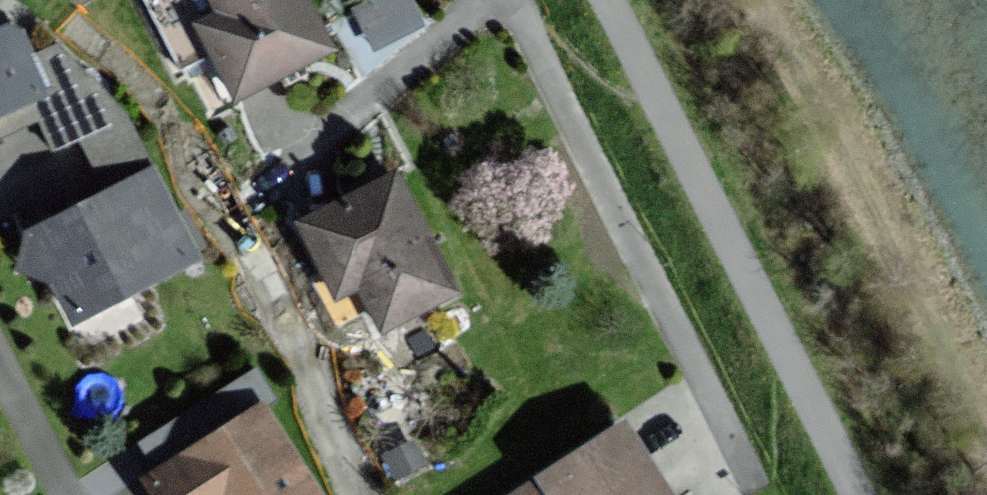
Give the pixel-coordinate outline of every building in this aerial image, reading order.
[(222,12),(198,24),(235,96),(332,47),(307,0),(216,0),(222,12)] [(427,14),(420,0),(349,0),(371,43),(427,14)] [(47,94),(18,31),(0,39),(0,115),(47,94)] [(153,174),(20,238),(30,260),(20,265),(37,300),(54,292),(72,329),(199,268),(153,174)] [(455,293),(397,176),(301,223),(337,296),(361,285),(382,328),(455,293)] [(264,406),(141,485),(147,494),(321,494),(264,406)] [(624,431),(522,494),(665,494),(624,431)]
